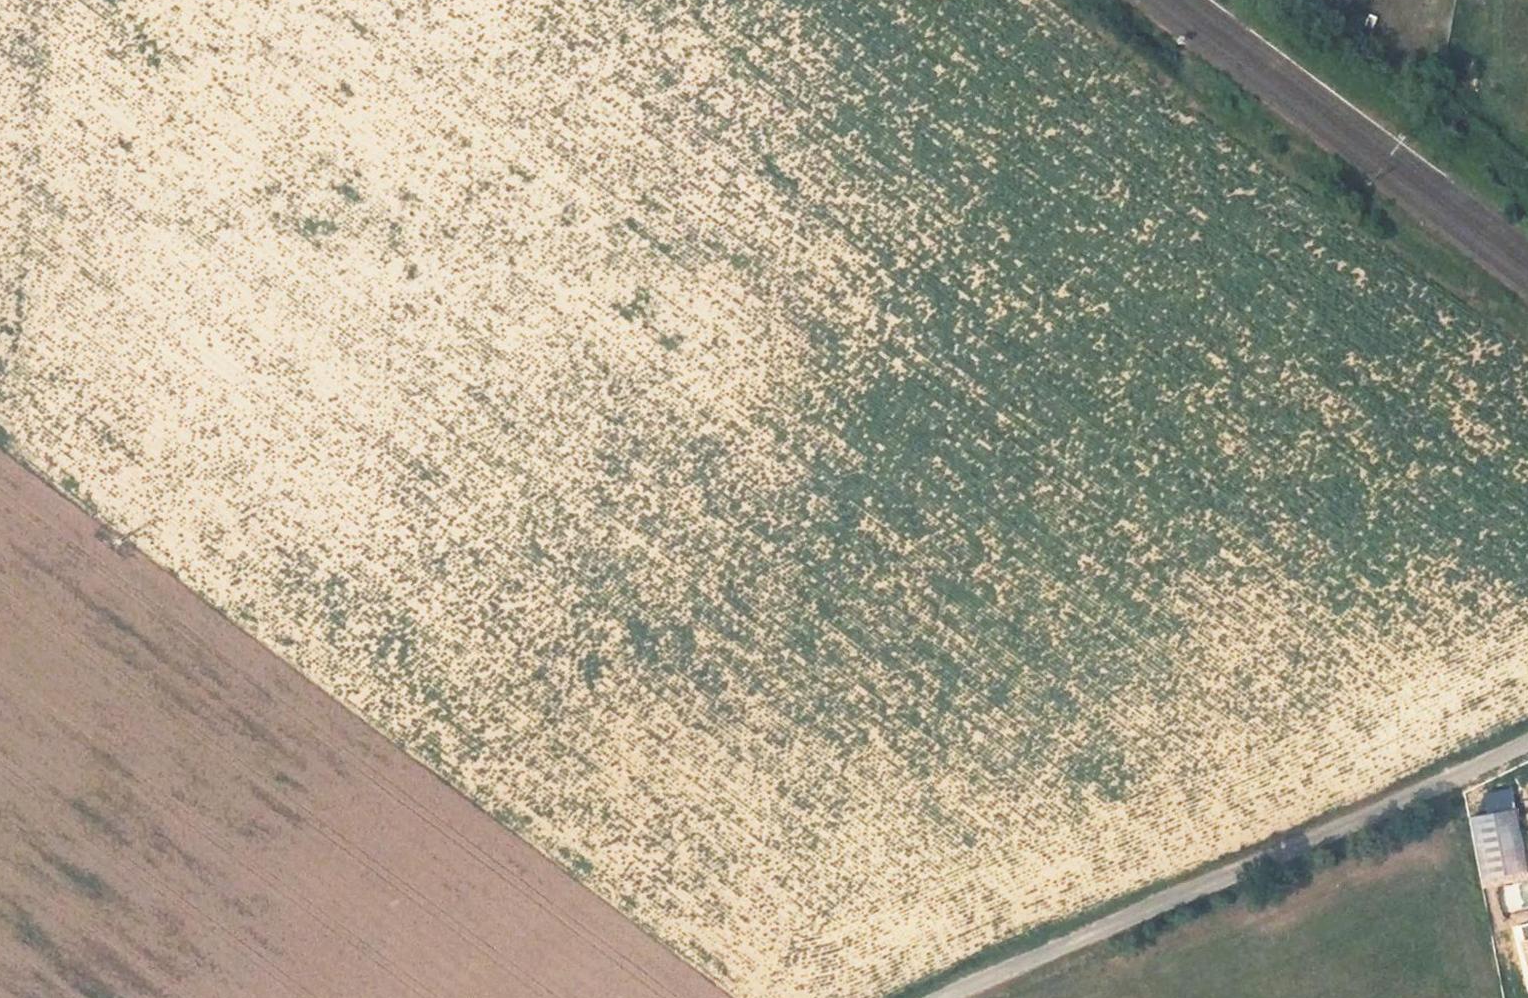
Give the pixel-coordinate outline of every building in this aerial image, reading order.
[(1338,17),(1351,0),(1313,0),(1338,17)] [(1511,798),(1468,806),(1483,886),(1525,878),(1511,798)] [(1520,923),(1527,957),(1527,921),(1520,923)]
